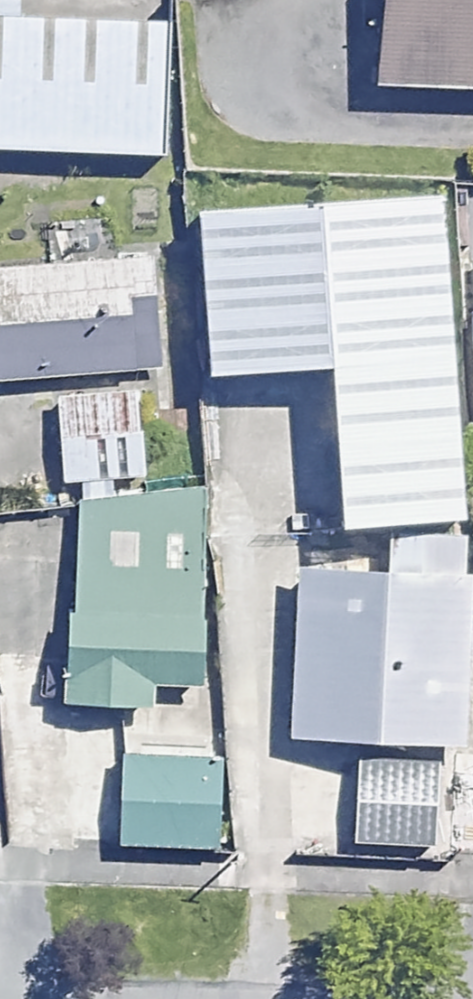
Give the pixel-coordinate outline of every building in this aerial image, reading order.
[(360,90),(472,96),(472,0),(364,0),(360,90)] [(0,22),(0,140),(166,148),(172,30),(0,22)] [(342,394),(344,572),(464,572),(463,490),(459,259),(451,259),(450,189),(383,190),(383,212),(201,215),(204,396),(342,394)] [(463,490),(472,490),(472,259),(459,259),(463,490)] [(147,332),(1,335),(2,383),(148,380),(147,332)] [(138,392),(56,396),(61,488),(143,483),(138,392)] [(206,689),(206,500),(79,500),(78,714),(153,714),(153,689),(206,689)] [(344,572),(334,573),(290,573),(293,749),(467,747),(464,572),(344,572)] [(220,764),(128,766),(130,855),(222,853),(220,764)] [(439,764),(359,766),(360,844),(440,843),(439,764)]
